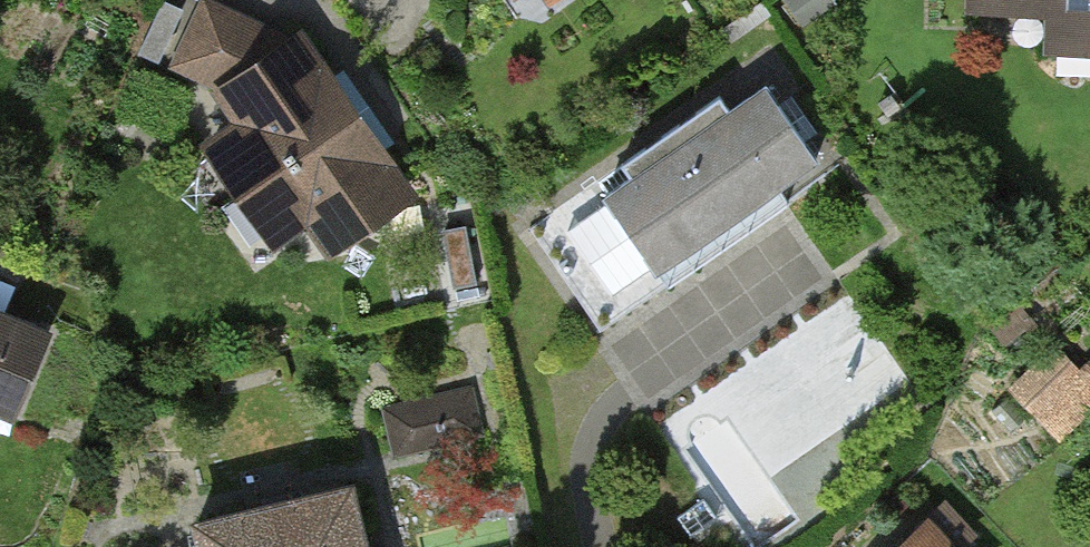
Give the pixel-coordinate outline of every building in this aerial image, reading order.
[(294,43),(205,0),(175,65),(227,88),(294,43)] [(1051,40),(1089,41),(1089,0),(1052,0),(1051,40)] [(353,117),(298,40),(294,43),(227,88),(223,91),(243,123),(221,139),(253,186),(353,117)] [(828,174),(755,69),(528,226),(600,331),(656,292),(646,278),(775,189),(785,203),(828,174)] [(406,192),(353,117),(253,186),(285,231),(308,216),(328,245),(406,192)] [(0,316),(0,404),(14,410),(46,335),(0,316)] [(1008,384),(1060,438),(1089,409),(1089,357),(1088,356),(1080,364),(1056,338),(1008,384)] [(470,391),(389,410),(398,450),(479,431),(470,391)] [(200,523),(206,546),(363,546),(349,487),(200,523)] [(895,546),(948,546),(924,521),(895,546)]
